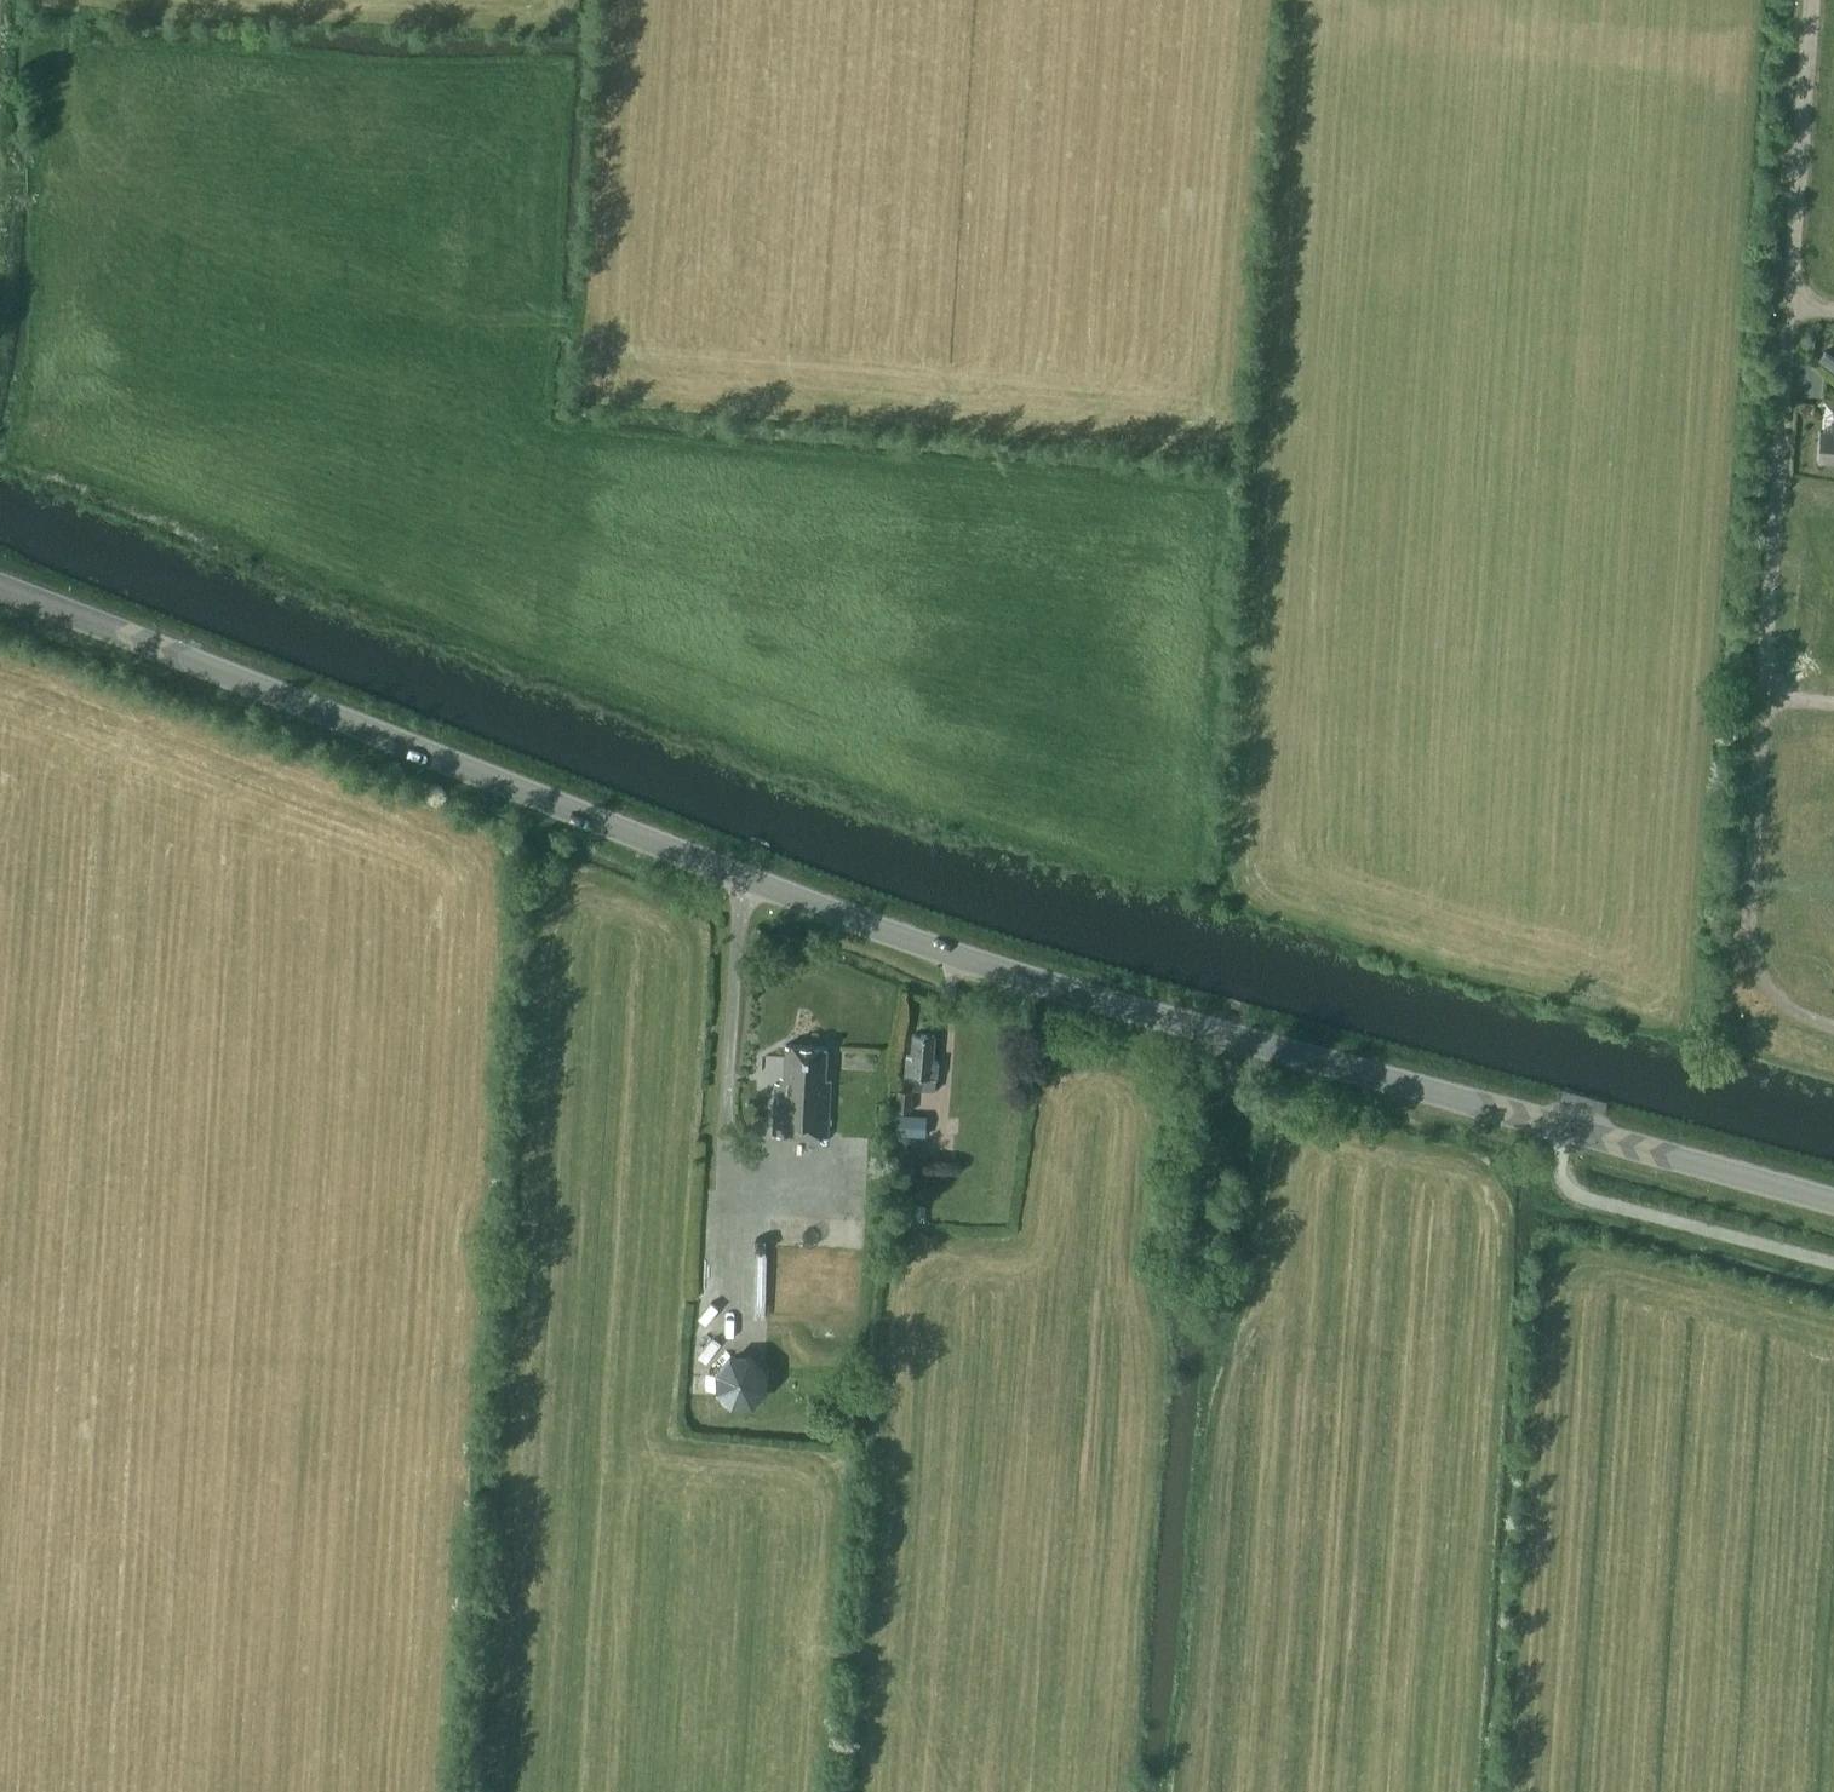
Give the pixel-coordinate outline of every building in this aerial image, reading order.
[(1820,431),(1818,460),(1833,461),(1833,432),(1820,431)] [(933,1058),(935,1033),(914,1032),(912,1053),(908,1053),(906,1074),(916,1075),(915,1086),(936,1088),(937,1076),(939,1059),(933,1058)] [(826,1078),(827,1045),(786,1042),(784,1082),(776,1081),(774,1134),(829,1136),(831,1078),(826,1078)] [(898,1087),(897,1108),(911,1109),(913,1087),(898,1087)] [(895,1134),(925,1135),(926,1114),(896,1113),(895,1134)] [(914,1220),(914,1205),(905,1205),(905,1220),(914,1220)] [(719,1371),(720,1389),(733,1401),(752,1401),(764,1388),(763,1370),(749,1357),(732,1358),(719,1371)]
